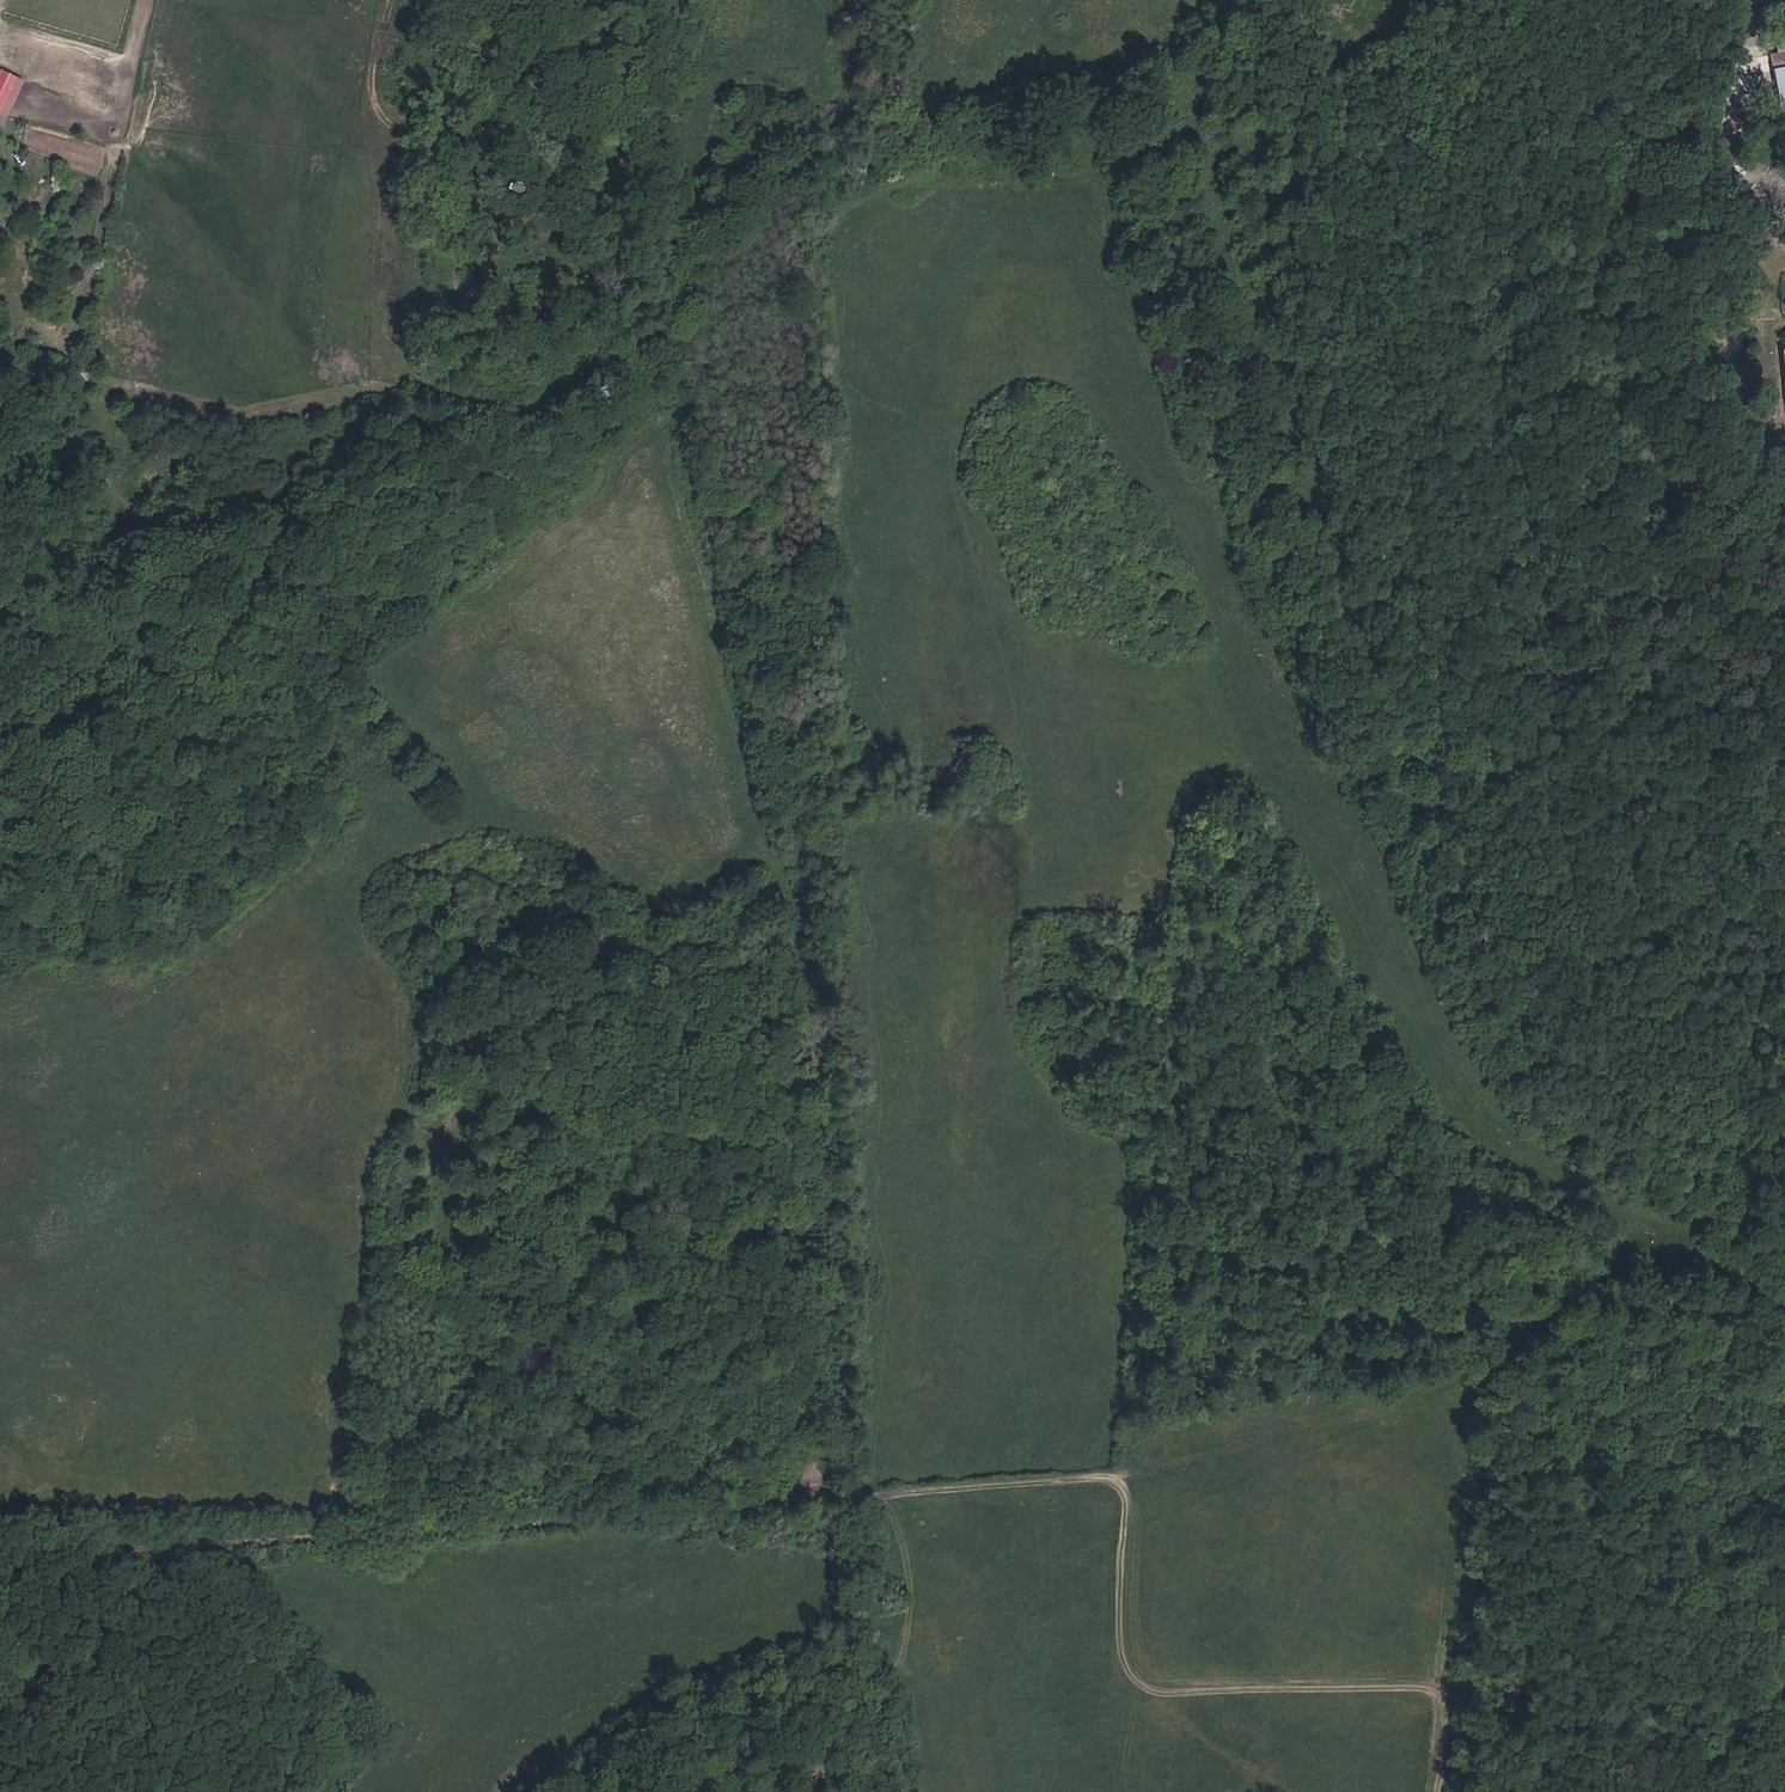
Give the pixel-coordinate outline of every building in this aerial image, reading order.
[(1777,39),(1779,52),(1771,53),(1782,113),(1784,112),(1784,37),(1777,39)] [(12,60),(0,56),(0,57),(0,65),(9,68),(12,60)] [(9,68),(0,65),(0,94),(9,68)]
